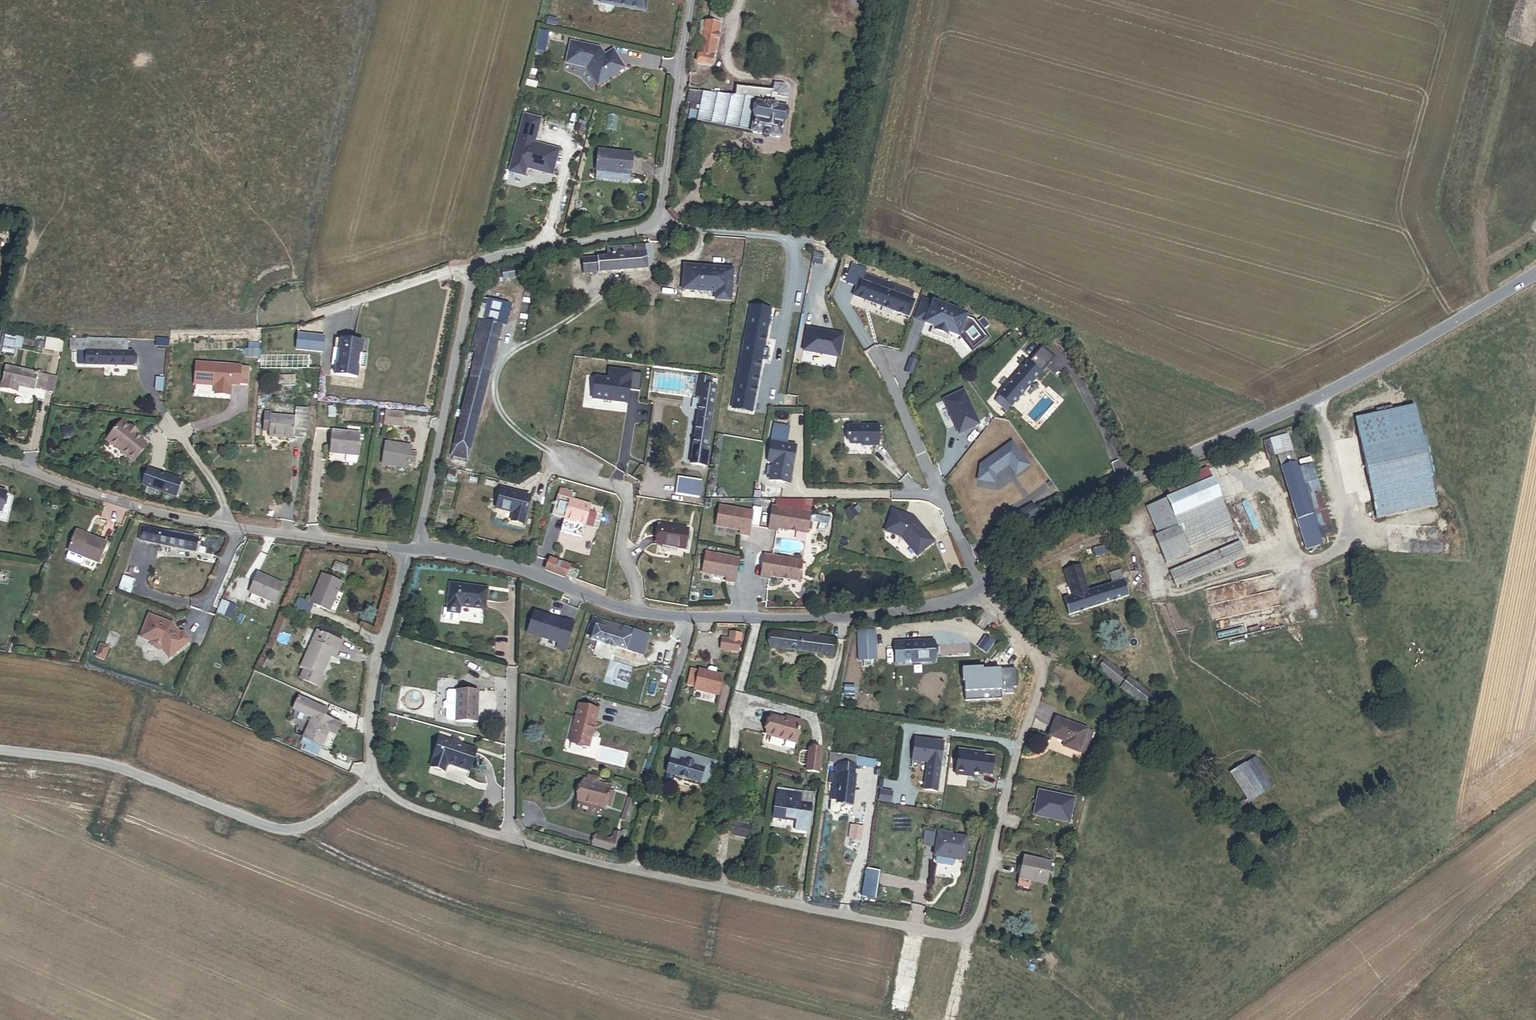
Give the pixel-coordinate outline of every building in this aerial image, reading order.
[(600,4),(644,13),(647,0),(601,0),(600,4)] [(710,23),(718,25),(720,15),(712,13),(710,23)] [(694,54),(699,55),(706,23),(700,22),(694,54)] [(697,66),(712,69),(721,26),(718,25),(710,23),(706,23),(699,55),(697,66)] [(599,48),(570,42),(565,64),(586,69),(597,86),(624,68),(613,50),(604,56),(599,48)] [(772,97),(787,102),(790,92),(784,86),(775,85),(773,94),(772,97)] [(751,134),(781,140),(787,102),(772,97),(773,94),(738,89),(736,98),(719,96),(715,96),(689,93),(687,104),(691,105),(690,112),(699,114),(699,118),(752,128),(752,133),(751,134)] [(517,118),(502,175),(517,178),(519,171),(544,177),(551,153),(526,147),(533,123),(517,118)] [(752,133),(752,128),(699,118),(698,123),(752,133)] [(591,181),(625,183),(626,162),(592,160),(591,181)] [(675,223),(679,220),(672,210),(667,213),(675,223)] [(606,250),(607,258),(583,260),(584,276),(646,273),(646,268),(651,268),(650,248),(645,248),(606,250)] [(503,283),(522,280),(521,273),(525,272),(523,267),(502,272),(503,283)] [(684,268),(681,291),(715,294),(714,302),(728,303),(731,272),(684,268)] [(880,282),(877,288),(892,294),(894,287),(880,282)] [(858,297),(865,303),(871,286),(863,284),(858,297)] [(871,286),(865,303),(909,319),(915,303),(911,301),(913,294),(894,287),(892,294),(877,288),(871,286)] [(489,300),(483,324),(502,328),(507,330),(513,306),(489,300)] [(915,321),(925,325),(924,326),(935,330),(934,333),(946,337),(947,334),(958,338),(958,337),(961,338),(972,352),(988,338),(973,320),(966,317),(966,316),(933,304),(932,305),(922,301),(915,321)] [(734,398),(754,402),(771,313),(751,309),(736,385),(734,396),(734,398)] [(477,356),(494,361),(502,328),(483,324),(479,323),(471,355),(477,356)] [(806,333),(802,355),(838,362),(842,340),(806,333)] [(297,335),(295,350),(322,353),(324,337),(297,335)] [(3,353),(13,355),(15,348),(17,340),(6,337),(3,353)] [(24,339),(17,338),(17,340),(15,348),(21,350),(24,339)] [(46,339),(44,351),(61,353),(63,341),(46,339)] [(72,340),(71,351),(79,351),(79,366),(133,368),(134,353),(128,353),(128,341),(87,339),(87,340),(72,340)] [(334,377),(355,381),(357,369),(354,369),(357,355),(362,356),(364,346),(336,341),(335,350),(334,353),(331,367),(336,368),(334,377)] [(365,370),(367,357),(362,356),(357,355),(354,369),(357,369),(365,370)] [(465,378),(471,379),(477,356),(471,355),(465,378)] [(471,379),(488,384),(494,361),(477,356),(471,379)] [(995,403),(1007,414),(1046,369),(1034,358),(995,403)] [(196,363),(194,385),(215,387),(214,395),(230,396),(231,386),(238,386),(240,366),(196,363)] [(19,387),(45,393),(49,377),(7,368),(2,390),(18,394),(19,387)] [(597,378),(594,399),(629,403),(631,391),(641,392),(643,375),(612,371),(610,380),(597,378)] [(465,378),(460,399),(466,400),(471,379),(465,378)] [(466,400),(451,458),(468,462),(471,452),(488,384),(471,379),(466,400)] [(711,451),(708,451),(717,389),(712,388),(713,382),(698,379),(694,400),(700,401),(690,467),(707,469),(707,467),(709,468),(711,451)] [(728,394),(734,396),(736,385),(730,384),(728,394)] [(964,394),(944,403),(959,436),(979,427),(964,394)] [(727,437),(747,441),(754,402),(734,398),(727,437)] [(1374,511),(1435,498),(1430,476),(1433,475),(1425,437),(1421,438),(1414,406),(1354,419),(1374,511)] [(272,412),(265,412),(263,430),(270,431),(270,433),(269,439),(293,442),(293,438),(305,440),(309,411),(296,409),(295,420),(272,417),(272,412)] [(384,427),(403,430),(405,415),(387,413),(384,427)] [(143,439),(122,422),(106,442),(133,463),(147,446),(141,442),(143,439)] [(847,441),(849,444),(861,444),(861,446),(879,446),(879,426),(847,426),(847,441)] [(773,428),(771,445),(785,448),(788,430),(773,428)] [(347,457),(358,458),(361,436),(333,433),(330,455),(347,457)] [(1277,458),(1293,453),(1287,435),(1263,443),(1267,461),(1277,458)] [(409,465),(415,466),(417,454),(411,453),(412,449),(387,444),(383,467),(408,472),(409,465)] [(770,484),(789,487),(796,449),(785,448),(771,445),(768,465),(772,466),(770,484)] [(1012,445),(980,468),(978,483),(994,486),(995,477),(1008,468),(1015,478),(1029,469),(1012,445)] [(1319,538),(1298,470),(1293,453),(1277,458),(1306,553),(1322,548),(1319,538)] [(346,464),(357,465),(358,458),(347,457),(346,464)] [(1313,465),(1298,470),(1319,538),(1334,533),(1313,465)] [(448,470),(446,478),(454,480),(456,472),(448,470)] [(1167,501),(1175,520),(1221,501),(1208,470),(1165,488),(1170,500),(1167,501)] [(175,499),(180,482),(149,472),(143,488),(175,499)] [(704,482),(677,477),(675,495),(701,499),(704,482)] [(511,525),(524,528),(531,499),(501,492),(496,511),(513,515),(511,525)] [(1249,531),(1269,523),(1258,498),(1238,506),(1249,531)] [(1435,498),(1374,511),(1376,518),(1436,505),(1435,498)] [(1167,501),(1146,509),(1158,538),(1179,529),(1175,520),(1167,501)] [(1179,529),(1187,549),(1233,531),(1221,501),(1175,520),(1179,529)] [(556,504),(552,517),(565,521),(560,536),(581,542),(591,508),(571,502),(569,508),(556,504)] [(719,506),(716,527),(740,531),(739,535),(748,536),(752,512),(719,506)] [(1017,531),(1039,519),(1033,506),(1010,516),(1011,520),(1017,531)] [(768,530),(777,532),(777,529),(806,534),(807,530),(811,531),(812,523),(808,523),(810,513),(772,507),(768,530)] [(892,510),(884,531),(884,532),(901,537),(917,556),(934,542),(914,518),(892,510)] [(1011,533),(1017,531),(1011,520),(1006,523),(1011,533)] [(658,547),(685,552),(688,533),(662,527),(658,547)] [(196,554),(198,541),(172,535),(142,528),(139,541),(196,554)] [(1166,566),(1190,556),(1187,549),(1179,529),(1158,538),(1155,539),(1166,566)] [(198,541),(199,536),(173,531),(172,535),(198,541)] [(77,532),(69,553),(70,553),(67,559),(69,562),(81,567),(84,566),(86,560),(99,565),(107,544),(77,532)] [(1169,575),(1175,590),(1246,561),(1240,545),(1169,575)] [(1095,559),(1115,554),(1113,546),(1093,551),(1095,559)] [(705,553),(702,574),(726,578),(726,582),(734,583),(738,559),(705,553)] [(760,579),(768,580),(769,577),(798,582),(801,562),(764,556),(760,579)] [(552,562),(548,573),(565,580),(566,578),(569,569),(552,562)] [(18,571),(27,573),(28,566),(20,564),(18,571)] [(333,573),(346,577),(348,570),(335,565),(333,573)] [(575,582),(579,571),(570,568),(569,569),(566,578),(575,582)] [(1064,601),(1069,617),(1128,599),(1119,571),(1108,575),(1112,586),(1089,593),(1081,568),(1063,574),(1071,598),(1064,601)] [(257,599),(275,607),(284,586),(258,574),(249,595),(252,596),(257,599)] [(123,577),(121,582),(131,586),(133,580),(123,577)] [(312,605),(330,613),(342,586),(322,577),(310,605),(312,605)] [(121,582),(118,590),(130,594),(132,587),(131,586),(121,582)] [(445,610),(460,615),(486,610),(489,592),(451,582),(445,610)] [(249,602),(255,604),(257,599),(252,596),(249,602)] [(296,613),(306,618),(312,605),(310,605),(299,600),(296,607),(299,608),(296,613)] [(217,615),(224,618),(230,606),(222,602),(217,615)] [(224,618),(230,621),(236,608),(230,606),(224,618)] [(578,622),(581,614),(563,607),(560,615),(578,622)] [(538,613),(531,633),(567,652),(572,625),(538,613)] [(148,615),(140,638),(150,642),(151,646),(158,650),(162,650),(169,659),(189,642),(189,640),(184,633),(181,633),(180,634),(172,624),(148,615)] [(592,618),(586,636),(593,639),(591,642),(640,658),(645,642),(622,635),(624,628),(592,618)] [(322,628),(320,634),(342,643),(345,638),(322,628)] [(875,631),(856,632),(857,662),(863,662),(864,667),(871,667),(871,661),(877,661),(875,631)] [(300,670),(302,670),(298,680),(320,690),(324,680),(323,679),(331,660),(336,662),(344,644),(342,643),(320,634),(316,632),(300,670)] [(770,649),(833,658),(836,642),(772,632),(770,649)] [(722,639),(720,650),(737,652),(739,641),(722,639)] [(892,645),(893,666),(902,665),(902,662),(909,662),(909,665),(934,664),(933,643),(892,645)] [(100,646),(96,657),(105,660),(109,649),(100,646)] [(1094,669),(1098,673),(1105,662),(1101,659),(1094,669)] [(264,668),(270,671),(274,663),(268,660),(264,668)] [(1143,710),(1152,699),(1105,662),(1098,673),(1120,690),(1119,691),(1143,710)] [(699,670),(694,690),(717,696),(722,676),(715,674),(707,672),(699,670)] [(1018,690),(1017,671),(984,673),(984,670),(963,671),(964,684),(966,684),(967,704),(1003,702),(1003,697),(1015,696),(1015,690),(1018,690)] [(845,696),(853,697),(854,690),(846,689),(845,696)] [(449,693),(447,694),(447,703),(446,703),(444,705),(444,710),(446,711),(447,711),(447,721),(449,723),(478,723),(478,693),(449,693)] [(312,719),(302,739),(322,749),(334,723),(324,719),(328,710),(298,697),(292,710),(312,719)] [(349,709),(355,711),(357,702),(351,700),(349,709)] [(598,710),(578,705),(569,742),(589,747),(598,710)] [(773,717),(767,736),(796,744),(802,722),(786,717),(786,720),(773,717)] [(1064,750),(1080,756),(1089,733),(1056,720),(1049,738),(1066,744),(1064,750)] [(470,775),(478,752),(460,746),(462,742),(455,739),(453,744),(440,739),(430,769),(445,774),(448,768),(470,775)] [(946,745),(917,741),(914,763),(929,765),(925,793),(939,795),(946,745)] [(715,763),(673,751),(666,775),(708,787),(715,763)] [(811,751),(808,773),(821,775),(823,752),(811,751)] [(985,756),(959,753),(956,777),(968,779),(968,776),(972,777),(982,778),(982,776),(992,777),(994,761),(984,759),(985,756)] [(828,810),(830,813),(835,813),(838,811),(839,806),(852,808),(857,778),(854,778),(856,767),(857,759),(831,755),(830,763),(837,764),(836,774),(829,774),(828,784),(832,785),(828,810)] [(875,770),(876,762),(857,759),(856,767),(875,770)] [(1265,794),(1274,788),(1255,759),(1246,765),(1265,794)] [(1249,804),(1265,794),(1246,765),(1230,775),(1241,793),(1249,804)] [(606,812),(606,809),(611,794),(611,792),(597,787),(598,783),(599,780),(588,777),(587,781),(584,780),(577,804),(606,812)] [(597,787),(611,792),(612,788),(598,783),(597,787)] [(777,789),(773,818),(796,821),(795,830),(807,832),(812,794),(777,789)] [(892,805),(894,795),(881,792),(879,802),(892,805)] [(1240,810),(1249,804),(1241,793),(1233,798),(1240,810)] [(606,809),(611,810),(615,795),(611,794),(606,809)] [(1033,821),(1068,829),(1073,806),(1038,798),(1033,821)] [(622,822),(629,824),(635,803),(628,801),(622,822)] [(726,819),(723,834),(729,835),(732,821),(726,819)] [(521,833),(525,830),(519,820),(515,823),(521,833)] [(732,821),(729,835),(746,839),(750,824),(732,821)] [(923,846),(937,848),(939,835),(926,833),(923,846)] [(593,847),(618,854),(622,836),(614,834),(612,841),(596,837),(593,847)] [(935,859),(964,864),(968,841),(939,835),(937,848),(935,859)] [(1024,862),(1017,888),(1018,891),(1028,893),(1030,885),(1046,889),(1052,869),(1024,862)] [(862,899),(875,901),(880,874),(866,872),(862,899)]
